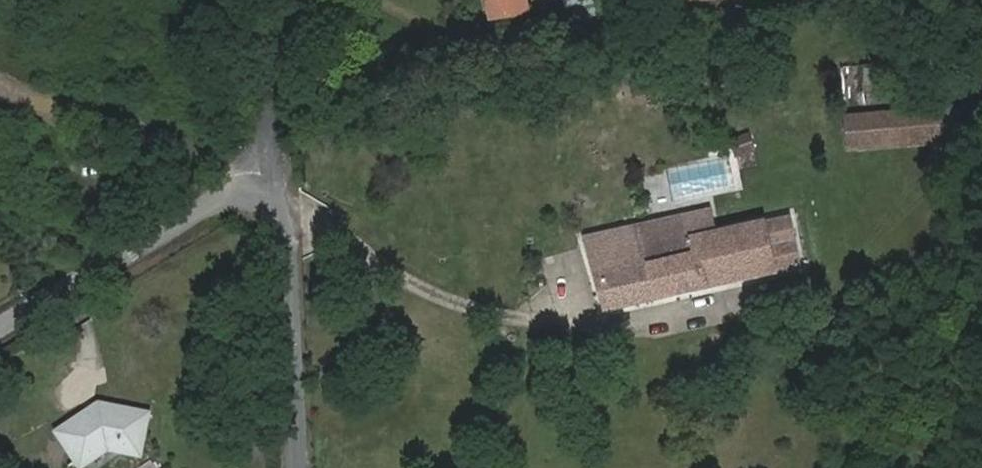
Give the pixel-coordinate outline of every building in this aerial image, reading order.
[(489,20),(528,14),(526,0),(486,0),(489,20)] [(547,21),(573,14),(570,2),(576,0),(545,0),(546,5),(543,6),(547,21)] [(547,21),(552,40),(578,34),(590,12),(587,0),(576,0),(570,2),(573,14),(547,21)] [(906,119),(878,122),(880,142),(909,139),(906,119)] [(880,142),(878,122),(844,126),(847,146),(880,142)] [(728,141),(735,159),(754,153),(747,134),(728,141)] [(684,215),(586,238),(599,281),(590,284),(593,293),(602,291),(607,309),(801,264),(794,238),(793,238),(787,218),(762,224),(762,221),(714,233),(708,211),(685,217),(684,215)] [(98,403),(55,433),(79,467),(105,449),(142,456),(150,413),(98,403)]
